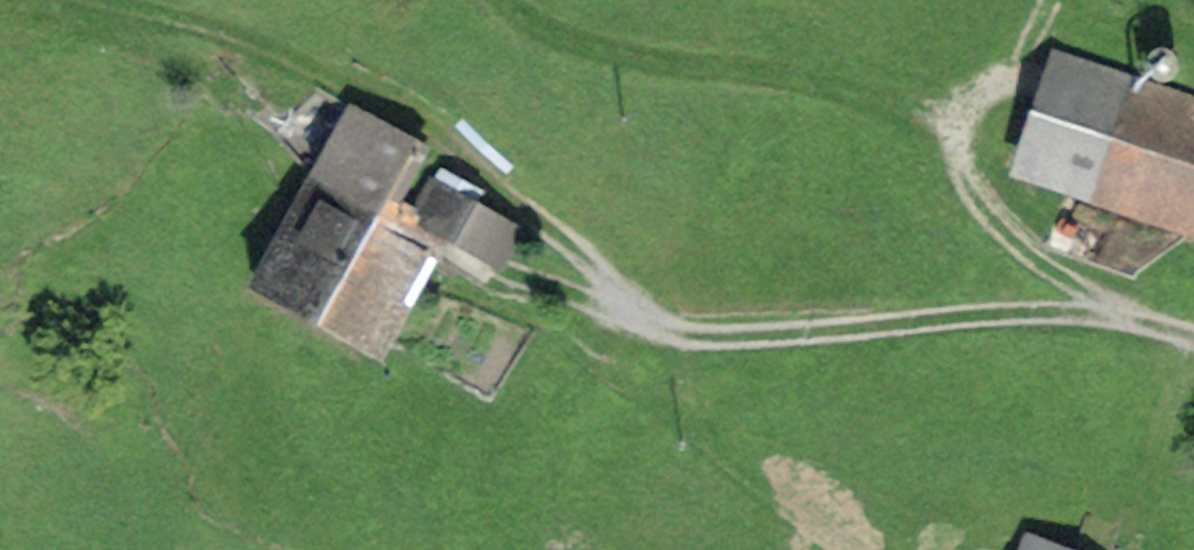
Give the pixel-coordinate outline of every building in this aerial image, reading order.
[(1043,51),(1012,170),(1193,235),(1193,104),(1043,51)] [(424,154),(347,112),(252,288),(381,356),(422,279),(433,260),(420,253),(432,230),(497,266),(516,230),(431,185),(415,214),(387,199),(398,178),(408,183),(424,154)] [(1028,534),(1022,549),(1070,549),(1028,534)]
